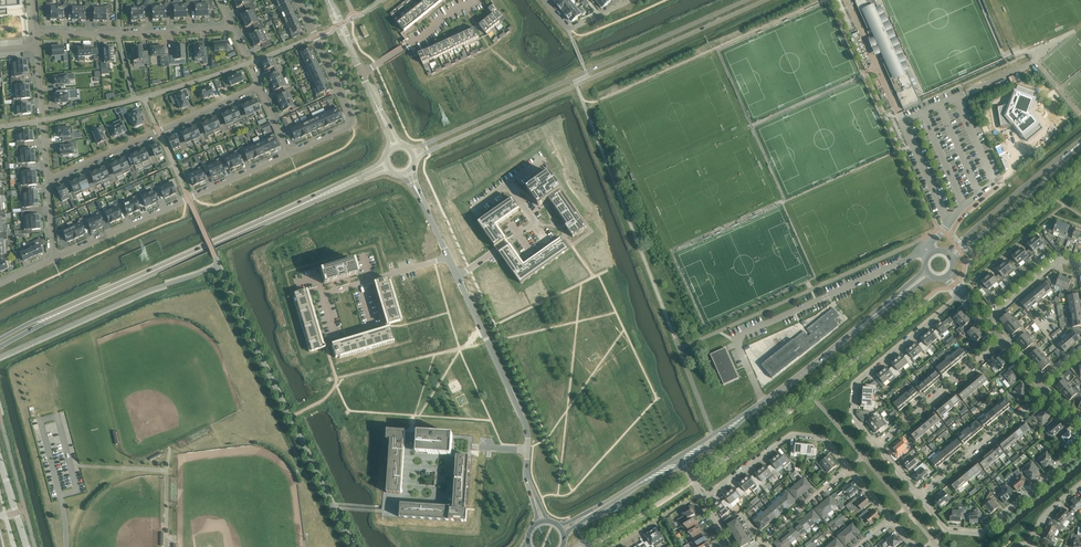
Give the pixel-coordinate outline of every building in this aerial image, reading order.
[(8,17),(7,10),(22,9),(21,0),(0,0),(0,18),(8,17)] [(213,8),(212,0),(207,1),(208,4),(202,5),(202,3),(201,3),(202,17),(205,16),(205,18),(209,18),(208,8),(213,8)] [(250,0),(239,0),(235,2),(236,4),(235,5),(236,8),(245,4),(247,8),(254,5),(256,4),(255,2),(253,3),(252,1),(251,1),(250,0)] [(423,0),(418,4),(426,14),(431,10),(423,0)] [(423,0),(431,10),(435,6),(430,0),(423,0)] [(561,7),(569,0),(559,0),(557,2),(559,4),(557,6),(559,8),(561,7)] [(561,7),(559,8),(561,11),(563,9),(565,12),(574,4),(573,5),(569,0),(561,7)] [(195,9),(196,19),(200,18),(200,17),(202,17),(201,3),(195,3),(195,1),(191,2),(191,9),(195,9)] [(60,21),(64,21),(64,11),(68,11),(68,2),(64,2),(64,5),(58,5),(57,19),(60,19),(60,21)] [(76,20),(79,20),(79,6),(73,6),(73,4),(69,4),(69,2),(68,2),(68,11),(72,12),(72,21),(76,22),(76,20)] [(90,12),(90,3),(85,2),(85,6),(79,6),(79,20),(81,20),(81,22),(85,22),(85,12),(90,12)] [(187,9),(191,9),(191,2),(186,2),(186,3),(180,4),(181,18),(183,18),(183,19),(187,19),(187,9)] [(97,21),(100,21),(100,9),(100,7),(94,6),(94,5),(90,5),(90,3),(90,12),(94,12),(93,22),(97,22),(97,21)] [(165,5),(159,5),(159,19),(162,19),(162,21),(166,20),(165,11),(170,10),(169,3),(165,3),(165,5)] [(178,18),(181,18),(180,4),(174,4),(174,3),(169,3),(170,10),(174,10),(174,20),(178,20),(178,18)] [(279,8),(281,13),(292,8),(291,5),(290,6),(289,3),(279,8)] [(55,19),(57,19),(58,5),(51,5),(51,4),(47,4),(46,11),(51,11),(51,21),(55,21),(55,19)] [(143,6),(137,6),(138,20),(140,20),(141,22),(145,22),(144,12),(148,11),(148,4),(143,4),(143,6)] [(159,19),(159,5),(152,5),(152,4),(148,4),(148,11),(152,11),(153,21),(157,21),(157,19),(159,19)] [(418,4),(414,8),(415,8),(422,17),(426,14),(418,4)] [(492,6),(489,9),(492,13),(493,15),(494,14),(500,22),(505,18),(494,4),(492,6)] [(578,9),(574,4),(565,12),(567,14),(565,15),(567,18),(578,9)] [(111,14),(111,5),(107,5),(107,9),(100,9),(100,21),(103,21),(102,23),(107,23),(107,18),(106,18),(107,16),(107,14),(111,14)] [(135,20),(138,20),(137,6),(137,8),(131,9),(131,5),(126,5),(126,13),(131,12),(131,22),(135,22),(135,20)] [(240,16),(242,19),(243,19),(244,21),(255,16),(257,15),(254,10),(256,9),(254,5),(247,8),(249,12),(240,16)] [(281,13),(284,19),(294,14),(293,11),(292,8),(281,13)] [(411,11),(411,12),(418,21),(422,17),(415,8),(414,8),(411,11)] [(582,14),(578,9),(567,18),(569,20),(571,19),(573,22),(582,14)] [(410,11),(406,14),(414,24),(418,21),(411,12),(411,11),(410,11)] [(284,19),(286,24),(297,19),(296,16),(295,17),(294,14),(284,19)] [(401,18),(409,28),(414,24),(406,14),(401,18)] [(493,15),(489,18),(496,27),(496,28),(501,24),(500,22),(494,14),(493,15)] [(254,24),(256,28),(263,25),(261,20),(257,22),(255,16),(244,21),(245,23),(244,24),(245,28),(254,24)] [(401,17),(396,21),(398,23),(404,31),(404,32),(409,28),(401,18),(401,17)] [(489,18),(485,21),(492,30),(496,27),(489,18)] [(286,24),(289,29),(299,25),(298,22),(297,19),(286,24)] [(485,21),(480,25),(484,30),(486,34),(488,35),(493,31),(492,30),(485,21)] [(252,38),(253,41),(266,35),(264,36),(261,30),(264,29),(263,25),(256,28),(258,31),(249,35),(250,39),(252,38)] [(299,25),(289,29),(291,35),(293,38),(300,35),(298,32),(302,30),(301,27),(300,27),(299,25)] [(364,37),(369,35),(364,25),(360,27),(364,37)] [(475,28),(469,31),(475,43),(480,40),(475,29),(475,28)] [(469,31),(464,33),(470,45),(475,43),(469,31)] [(464,33),(460,35),(464,45),(465,47),(470,45),(464,33)] [(859,34),(853,37),(857,48),(864,46),(859,34)] [(268,41),(266,35),(253,41),(254,43),(252,44),(254,47),(263,43),(265,47),(272,44),(270,40),(268,41)] [(460,35),(455,38),(459,47),(460,47),(464,45),(460,35)] [(455,38),(449,40),(454,50),(454,51),(460,48),(460,47),(459,47),(455,38)] [(449,40),(444,43),(448,52),(449,52),(454,50),(449,40)] [(218,43),(214,43),(215,52),(227,51),(228,53),(232,51),(229,46),(227,46),(226,42),(221,43),(221,42),(218,43)] [(444,43),(439,45),(444,54),(443,55),(444,56),(449,53),(449,52),(448,52),(444,43)] [(191,55),(195,54),(195,58),(203,57),(203,61),(204,64),(208,64),(206,48),(203,48),(203,44),(201,45),(201,44),(196,44),(196,45),(194,45),(194,49),(191,49),(191,55)] [(439,45),(434,47),(439,57),(443,55),(444,54),(439,45)] [(61,46),(52,47),(52,52),(51,52),(51,57),(52,56),(52,57),(64,56),(64,62),(68,61),(67,53),(64,53),(63,48),(63,46),(61,46)] [(176,56),(170,56),(170,64),(174,64),(181,63),(180,59),(185,59),(184,46),(175,46),(175,48),(174,48),(174,52),(176,52),(176,56)] [(76,50),(77,54),(78,54),(79,61),(85,61),(85,57),(94,56),(94,60),(96,60),(96,59),(98,59),(98,60),(99,60),(98,48),(91,49),(91,47),(88,48),(88,47),(87,47),(85,47),(81,47),(81,48),(78,48),(78,50),(76,50)] [(106,64),(114,63),(113,47),(104,48),(104,53),(100,53),(101,73),(109,73),(109,69),(106,69),(106,64)] [(152,57),(160,56),(164,56),(165,63),(167,62),(168,67),(169,67),(168,49),(165,49),(164,47),(159,47),(156,47),(151,48),(152,57)] [(434,47),(430,49),(434,59),(435,59),(439,57),(434,47)] [(142,61),(142,64),(147,64),(147,67),(149,66),(148,49),(147,49),(147,51),(144,52),(142,53),(141,48),(133,49),(134,61),(135,61),(140,61),(140,62),(142,61)] [(303,59),(313,55),(312,52),(313,52),(311,48),(307,50),(305,52),(303,48),(295,51),(297,55),(301,54),(303,59)] [(430,49),(424,52),(429,63),(436,60),(435,59),(434,59),(430,49)] [(424,52),(418,55),(424,66),(425,69),(431,66),(429,63),(424,52)] [(304,66),(317,60),(315,57),(314,57),(313,55),(303,59),(301,60),(304,66)] [(262,65),(261,65),(263,70),(264,69),(265,71),(273,67),(275,70),(282,67),(280,64),(277,65),(274,58),(272,59),(261,64),(262,65)] [(11,64),(11,71),(28,69),(27,62),(18,62),(18,63),(17,59),(18,59),(9,60),(10,64),(11,64)] [(211,59),(209,59),(210,68),(214,68),(214,67),(218,67),(218,62),(214,63),(214,59),(211,59)] [(306,72),(318,67),(317,64),(318,64),(317,60),(304,66),(306,72)] [(268,79),(267,79),(269,84),(270,83),(271,84),(284,78),(281,72),(283,70),(282,67),(275,70),(276,73),(267,77),(268,79)] [(306,72),(309,79),(321,73),(321,72),(322,71),(320,69),(319,69),(318,67),(306,72)] [(20,81),(19,81),(19,77),(28,76),(27,74),(28,74),(28,69),(11,71),(12,77),(11,77),(11,82),(20,81)] [(238,76),(236,73),(237,72),(226,76),(228,76),(229,79),(228,80),(229,82),(224,85),(225,87),(225,88),(230,86),(231,87),(236,84),(243,81),(240,75),(238,76)] [(311,83),(324,78),(323,74),(322,75),(321,73),(309,79),(311,83)] [(56,85),(58,85),(58,87),(64,87),(64,84),(68,84),(67,79),(68,79),(74,79),(74,74),(67,74),(67,75),(65,75),(65,74),(57,74),(58,77),(54,77),(54,82),(54,85),(56,85)] [(271,85),(270,85),(272,90),(273,90),(274,91),(282,87),(284,90),(291,87),(289,84),(287,85),(284,78),(271,84),(271,85)] [(314,90),(326,84),(325,81),(326,81),(324,78),(311,83),(314,90)] [(20,81),(11,82),(11,86),(14,86),(15,92),(13,92),(13,93),(29,91),(29,87),(28,87),(28,84),(19,85),(19,81),(20,81)] [(215,89),(212,83),(209,84),(210,87),(205,89),(205,90),(201,92),(201,94),(200,94),(202,98),(203,98),(204,99),(208,97),(209,97),(212,96),(211,95),(214,94),(212,90),(215,89)] [(317,95),(315,95),(317,100),(325,96),(323,92),(326,91),(326,92),(330,90),(328,86),(327,87),(326,84),(314,90),(317,95)] [(997,108),(997,109),(1001,127),(1001,128),(1002,128),(1013,126),(1026,141),(1027,141),(1042,129),(1042,128),(1029,113),(1036,94),(1036,93),(1035,93),(1018,86),(1017,86),(1017,87),(1010,105),(998,107),(998,108),(997,108)] [(277,99),(276,99),(278,104),(279,103),(280,104),(290,100),(293,99),(290,92),(293,91),(291,87),(284,90),(285,94),(277,97),(277,99)] [(188,106),(185,99),(189,96),(186,89),(181,91),(182,94),(175,97),(178,103),(177,104),(180,109),(181,108),(181,109),(188,106)] [(56,98),(55,98),(55,103),(56,103),(56,104),(62,103),(62,104),(66,104),(66,103),(68,103),(68,99),(70,99),(77,98),(77,94),(77,90),(56,91),(57,95),(55,95),(56,98)] [(12,100),(13,104),(21,103),(21,99),(21,100),(30,99),(29,91),(13,93),(14,99),(12,100)] [(262,112),(256,99),(254,100),(254,99),(249,101),(250,102),(249,103),(255,116),(255,115),(254,113),(257,111),(258,114),(261,112),(262,112)] [(280,105),(279,106),(281,110),(282,110),(283,111),(291,108),(293,111),(300,107),(299,104),(296,105),(293,106),(290,100),(280,104),(280,105)] [(255,116),(249,103),(248,103),(248,102),(243,104),(243,105),(242,106),(246,114),(243,116),(246,123),(249,121),(248,118),(255,116)] [(30,114),(30,115),(31,115),(31,114),(30,106),(22,106),(22,107),(21,107),(21,103),(13,104),(13,108),(16,108),(16,115),(22,114),(23,115),(30,114)] [(341,112),(339,108),(337,109),(336,106),(330,109),(336,121),(342,119),(339,113),(341,112)] [(132,121),(135,127),(143,124),(139,115),(142,114),(139,108),(133,111),(135,114),(130,116),(130,117),(129,118),(131,122),(132,121)] [(229,112),(234,125),(241,122),(242,124),(246,123),(243,116),(239,117),(236,108),(234,109),(234,108),(229,110),(230,111),(229,112)] [(330,124),(336,121),(330,109),(324,111),(330,124)] [(234,125),(229,112),(228,112),(227,111),(223,113),(223,114),(222,115),(225,123),(222,125),(226,132),(229,130),(228,128),(234,125)] [(324,127),(324,126),(324,127),(330,125),(330,124),(324,111),(318,114),(324,126),(324,127)] [(121,112),(118,114),(120,120),(113,123),(115,127),(110,129),(111,131),(110,132),(112,136),(113,136),(114,137),(118,135),(122,134),(122,133),(126,131),(122,123),(121,122),(125,120),(121,112)] [(318,114),(313,117),(318,129),(324,126),(318,114)] [(213,131),(214,134),(221,131),(222,133),(226,132),(222,125),(219,126),(215,117),(214,118),(213,117),(209,119),(209,120),(208,121),(213,131)] [(312,132),(318,129),(313,117),(307,119),(312,132)] [(307,119),(301,122),(307,134),(312,132),(307,119)] [(207,134),(213,131),(208,121),(207,121),(207,120),(202,122),(203,123),(201,124),(205,132),(202,134),(205,141),(209,139),(207,134)] [(307,135),(307,134),(301,122),(295,125),(301,137),(301,138),(307,135)] [(106,132),(103,125),(99,127),(100,129),(93,133),(98,144),(106,140),(102,133),(106,132)] [(301,137),(295,125),(286,129),(289,135),(292,134),(295,140),(301,137)] [(205,141),(202,134),(199,135),(195,126),(194,127),(193,126),(189,128),(189,129),(188,130),(194,143),(201,140),(202,142),(205,141)] [(63,141),(72,141),(72,136),(71,128),(58,129),(59,134),(59,133),(60,137),(62,137),(63,141)] [(182,143),(185,150),(189,148),(186,143),(193,140),(194,143),(188,130),(187,130),(187,129),(183,131),(183,132),(181,133),(185,141),(182,143)] [(17,142),(16,142),(16,146),(25,146),(25,145),(24,145),(24,142),(25,142),(33,141),(33,133),(32,133),(32,132),(32,133),(24,134),(17,135),(17,142)] [(275,134),(265,138),(271,150),(277,148),(274,142),(278,140),(275,134)] [(175,135),(173,136),(173,135),(169,137),(169,138),(168,139),(174,152),(181,149),(182,151),(185,150),(182,143),(179,144),(175,135)] [(265,138),(260,140),(265,153),(271,150),(265,138)] [(260,140),(254,143),(260,155),(265,153),(260,140)] [(61,155),(63,155),(63,156),(68,156),(68,154),(73,154),(74,154),(73,148),(76,148),(76,142),(68,142),(68,146),(60,147),(60,149),(60,151),(61,151),(61,155)] [(157,159),(164,156),(158,143),(157,144),(156,143),(152,145),(152,146),(151,147),(154,155),(151,157),(155,164),(158,162),(157,159)] [(254,143),(248,146),(253,158),(254,158),(254,159),(260,156),(259,155),(260,155),(254,143)] [(25,146),(16,146),(17,150),(18,150),(19,157),(34,156),(35,156),(34,151),(34,149),(25,149),(24,146),(25,146)] [(244,152),(241,154),(242,156),(245,155),(248,161),(253,158),(248,146),(242,148),(244,152)] [(155,164),(151,157),(148,158),(144,149),(143,150),(142,149),(138,151),(138,152),(137,152),(143,165),(150,162),(151,165),(155,164)] [(236,151),(229,154),(235,167),(240,165),(240,164),(241,164),(239,158),(242,156),(241,154),(239,150),(236,151)] [(143,165),(137,152),(137,153),(136,152),(132,154),(132,155),(130,156),(134,164),(131,166),(134,173),(138,171),(137,168),(143,165)] [(229,154),(221,158),(224,164),(227,163),(229,169),(230,169),(235,167),(229,154)] [(18,164),(14,164),(15,169),(18,168),(27,168),(27,167),(26,167),(26,164),(27,164),(35,163),(35,156),(34,156),(19,157),(19,164),(18,164)] [(117,161),(123,174),(130,171),(131,174),(134,173),(131,166),(128,167),(124,158),(123,159),(122,158),(118,160),(118,161),(117,161)] [(221,158),(212,162),(218,175),(222,173),(222,172),(223,172),(220,166),(224,164),(221,158)] [(111,175),(114,182),(118,180),(116,177),(123,174),(117,161),(116,162),(116,161),(112,163),(112,164),(110,165),(114,173),(111,175)] [(207,164),(202,166),(204,170),(205,172),(209,171),(211,177),(213,176),(213,177),(218,175),(212,162),(207,164)] [(199,167),(193,170),(199,183),(205,180),(202,174),(205,172),(204,170),(202,166),(199,167)] [(97,170),(103,184),(110,181),(111,183),(114,182),(111,175),(108,176),(104,167),(102,168),(102,167),(98,169),(98,170),(97,170)] [(27,168),(18,168),(18,172),(20,172),(20,179),(36,178),(36,173),(36,174),(35,171),(27,171),(26,168),(27,168)] [(91,184),(94,191),(98,189),(96,186),(103,184),(97,170),(96,171),(96,170),(91,172),(92,173),(90,174),(94,182),(91,184)] [(193,170),(184,174),(187,181),(191,180),(193,185),(194,186),(199,183),(193,170)] [(549,173),(526,189),(538,206),(548,199),(553,206),(554,206),(556,208),(555,209),(558,213),(559,212),(561,215),(560,216),(563,220),(564,219),(565,222),(564,222),(567,226),(565,227),(573,238),(577,235),(576,234),(579,233),(579,234),(580,233),(579,232),(582,230),(582,231),(586,228),(576,214),(574,215),(561,196),(562,194),(560,191),(561,190),(549,173)] [(77,180),(83,193),(89,190),(91,192),(94,191),(91,184),(88,185),(84,176),(82,177),(82,176),(77,178),(78,179),(77,180)] [(21,186),(19,186),(20,190),(28,190),(28,189),(28,186),(37,186),(36,178),(20,179),(21,186)] [(71,193),(74,200),(77,198),(76,196),(83,193),(77,180),(76,180),(76,179),(71,181),(72,182),(70,183),(74,191),(71,193)] [(174,179),(165,183),(171,196),(176,194),(175,193),(176,193),(173,187),(177,186),(174,179)] [(142,180),(125,187),(126,191),(138,186),(139,190),(145,188),(142,180)] [(165,183),(155,187),(158,194),(161,192),(164,198),(165,198),(171,196),(165,183)] [(68,194),(64,185),(62,186),(62,185),(57,188),(58,188),(57,189),(58,192),(57,192),(59,197),(60,196),(62,202),(69,199),(71,201),(74,200),(71,193),(68,194)] [(155,187),(146,191),(152,205),(157,203),(156,202),(158,201),(155,195),(158,194),(155,187)] [(28,190),(20,190),(20,194),(22,194),(22,201),(38,200),(38,192),(29,193),(28,193),(28,190)] [(142,198),(139,199),(140,202),(143,200),(146,206),(147,206),(148,207),(152,205),(146,191),(140,194),(142,198)] [(137,195),(128,199),(134,212),(139,210),(139,209),(137,203),(140,202),(139,199),(137,195)] [(499,208),(478,223),(485,234),(486,233),(488,235),(487,236),(490,240),(491,240),(493,242),(492,243),(495,247),(505,240),(495,226),(519,208),(512,198),(508,201),(509,202),(506,204),(506,203),(501,206),(502,207),(499,209),(499,208)] [(128,199),(119,204),(122,210),(125,209),(128,215),(129,214),(129,215),(134,212),(128,199)] [(23,208),(21,208),(22,212),(30,212),(30,211),(30,208),(38,207),(38,204),(39,204),(38,200),(22,201),(23,208)] [(116,205),(109,208),(115,221),(120,219),(120,218),(121,217),(119,211),(122,210),(119,204),(116,205)] [(109,208),(101,212),(104,218),(107,217),(109,223),(110,223),(115,221),(109,208)] [(30,212),(22,212),(22,216),(23,216),(24,223),(39,222),(40,222),(40,218),(39,218),(39,215),(30,216),(30,212)] [(101,212),(92,216),(98,229),(102,227),(102,226),(103,226),(100,220),(104,218),(101,212)] [(92,216),(83,220),(85,226),(89,225),(91,231),(93,230),(93,231),(98,229),(92,216)] [(77,222),(73,224),(79,237),(84,235),(83,234),(85,234),(82,228),(85,226),(83,220),(82,220),(84,224),(81,225),(79,221),(77,222)] [(1054,232),(1059,234),(1063,223),(1057,221),(1057,222),(1054,221),(1053,225),(1052,228),(1050,227),(1049,230),(1054,232)] [(24,230),(23,230),(23,234),(32,234),(32,233),(31,230),(32,230),(41,230),(40,222),(39,222),(24,223),(24,230)] [(1069,226),(1063,223),(1059,234),(1058,236),(1068,240),(1070,233),(1067,232),(1068,230),(1069,226)] [(73,224),(67,227),(73,240),(79,237),(73,224)] [(67,227),(58,231),(61,238),(64,236),(67,242),(68,241),(68,242),(73,240),(67,227)] [(1077,243),(1080,232),(1080,230),(1076,228),(1075,228),(1074,232),(1073,234),(1070,233),(1068,240),(1077,243)] [(1044,246),(1048,243),(1043,238),(1041,240),(1040,238),(1039,239),(1037,235),(1036,235),(1031,239),(1038,248),(1043,244),(1044,246)] [(34,248),(30,250),(34,258),(38,257),(37,256),(43,253),(40,246),(43,245),(40,239),(37,240),(37,242),(32,245),(34,248)] [(1030,249),(1028,251),(1032,256),(1036,253),(1034,251),(1038,248),(1031,239),(1026,243),(1027,243),(1026,244),(1029,247),(1030,249)] [(509,245),(499,252),(521,284),(521,283),(521,282),(523,280),(524,281),(528,278),(527,277),(530,276),(531,277),(535,274),(534,273),(537,271),(537,272),(542,269),(541,268),(544,266),(544,267),(548,264),(548,263),(550,261),(551,262),(555,259),(555,258),(557,257),(558,258),(562,255),(561,254),(564,252),(565,253),(569,250),(562,240),(524,267),(509,245)] [(25,248),(17,252),(17,253),(17,257),(18,256),(21,255),(24,261),(24,262),(29,259),(30,260),(34,258),(30,250),(28,246),(25,248)] [(0,247),(0,255),(1,258),(0,258),(9,258),(8,253),(7,254),(6,247),(0,247)] [(1029,259),(1032,256),(1028,251),(1026,252),(1024,251),(1021,248),(1016,252),(1023,260),(1025,263),(1030,259),(1029,259)] [(1019,264),(1023,260),(1016,252),(1011,256),(1014,260),(1015,261),(1013,263),(1017,269),(1021,266),(1019,264)] [(0,263),(0,272),(7,269),(10,268),(9,258),(0,258),(0,259),(1,259),(1,263),(0,263)] [(1014,271),(1017,269),(1013,263),(1010,265),(1009,264),(1006,260),(1006,261),(1005,260),(1001,264),(1008,273),(1012,269),(1014,271)] [(352,261),(322,270),(326,284),(357,275),(352,261)] [(1004,276),(1008,273),(1001,264),(996,268),(996,269),(999,272),(998,272),(1000,274),(997,276),(1002,281),(1005,278),(1004,276)] [(990,273),(985,277),(992,286),(997,282),(998,284),(1002,281),(997,276),(995,278),(994,276),(993,276),(991,273),(990,273)] [(1060,292),(1061,288),(1065,278),(1059,276),(1057,281),(1053,280),(1051,287),(1054,288),(1054,289),(1060,292)] [(988,289),(992,286),(985,277),(980,281),(981,281),(980,281),(983,285),(984,286),(982,288),(986,294),(990,291),(988,289)] [(387,278),(375,282),(388,324),(400,321),(397,313),(395,305),(388,282),(387,278)] [(1071,280),(1065,278),(1061,288),(1067,290),(1066,292),(1070,294),(1071,289),(1072,289),(1074,285),(1070,283),(1071,280)] [(1040,286),(1046,294),(1051,290),(1049,288),(1051,284),(1047,280),(1040,286)] [(1042,298),(1046,294),(1040,286),(1035,290),(1042,298)] [(305,290),(294,293),(311,351),(325,347),(324,344),(322,345),(305,290)] [(1037,302),(1042,298),(1035,290),(1030,294),(1037,302)] [(1067,296),(1068,302),(1079,300),(1077,292),(1072,293),(1073,295),(1067,296)] [(1030,294),(1025,298),(1032,306),(1037,302),(1030,294)] [(1027,311),(1032,306),(1025,298),(1020,302),(1027,311)] [(1080,307),(1079,300),(1068,302),(1069,308),(1080,307)] [(1080,313),(1080,307),(1069,308),(1070,315),(1080,313)] [(804,331),(762,365),(772,378),(839,325),(835,320),(837,318),(840,316),(834,308),(807,329),(811,334),(808,336),(804,331)] [(1000,320),(1004,325),(1012,318),(1008,313),(1010,311),(1008,309),(1002,313),(1004,316),(1000,320)] [(953,314),(947,319),(951,323),(953,321),(955,321),(956,321),(958,323),(966,316),(965,315),(966,314),(964,312),(963,312),(962,311),(955,316),(953,314)] [(1070,315),(1072,321),(1080,319),(1080,313),(1070,315)] [(971,321),(970,321),(970,320),(970,319),(968,317),(967,317),(966,316),(958,323),(960,325),(959,326),(959,328),(956,330),(960,334),(962,332),(966,329),(964,327),(971,321)] [(1004,325),(1008,330),(1016,323),(1012,318),(1004,325)] [(1072,321),(1073,329),(1080,332),(1080,326),(1080,319),(1072,321)] [(1017,331),(1019,333),(1025,329),(1018,321),(1016,323),(1008,330),(1012,335),(1017,331)] [(937,333),(942,339),(945,337),(943,334),(947,330),(940,322),(935,326),(939,331),(937,333)] [(968,328),(966,329),(962,332),(964,335),(966,333),(968,336),(969,335),(971,338),(979,331),(975,326),(970,330),(968,328)] [(390,329),(332,346),(335,358),(339,357),(363,350),(370,347),(378,345),(385,343),(393,340),(390,329)] [(1027,332),(1025,329),(1019,333),(1021,336),(1017,340),(1021,345),(1031,336),(1027,331),(1027,332)] [(1067,336),(1074,344),(1080,339),(1078,335),(1080,332),(1073,329),(1072,331),(1067,336)] [(940,341),(942,339),(937,333),(935,335),(930,330),(926,334),(933,342),(938,338),(940,341)] [(971,343),(975,348),(981,343),(979,340),(983,336),(979,331),(971,338),(974,340),(971,343)] [(928,346),(933,342),(926,334),(921,338),(925,343),(922,345),(927,351),(930,349),(928,346)] [(1030,346),(1032,349),(1038,344),(1031,336),(1021,345),(1025,350),(1030,346)] [(1067,336),(1063,340),(1069,348),(1074,344),(1067,336)] [(1063,340),(1058,344),(1064,352),(1069,348),(1063,340)] [(916,342),(911,346),(918,355),(923,351),(925,353),(927,351),(922,345),(920,347),(916,342)] [(1044,351),(1038,344),(1032,349),(1034,351),(1029,355),(1033,360),(1042,353),(1044,351)] [(913,359),(918,355),(911,346),(906,350),(910,355),(908,357),(913,363),(914,365),(916,363),(913,359)] [(738,377),(738,378),(725,349),(725,348),(710,354),(710,355),(711,355),(724,384),(723,384),(724,385),(739,378),(738,377)] [(955,352),(961,359),(966,355),(960,348),(955,352)] [(955,352),(951,356),(957,363),(961,359),(955,352)] [(1033,360),(1038,365),(1046,359),(1042,353),(1033,360)] [(910,365),(913,363),(908,357),(905,359),(901,354),(896,358),(903,367),(908,363),(910,365)] [(1006,363),(1001,358),(1000,356),(997,359),(995,355),(988,361),(994,367),(996,366),(999,370),(1003,367),(1002,366),(1006,363)] [(946,360),(952,367),(957,363),(951,356),(946,360)] [(892,370),(897,376),(900,374),(898,371),(903,367),(896,358),(891,363),(895,368),(892,370)] [(1050,364),(1046,359),(1038,365),(1042,371),(1047,367),(1049,369),(1054,365),(1052,362),(1050,364)] [(941,364),(947,371),(952,367),(946,360),(941,364)] [(936,368),(942,375),(947,371),(941,364),(936,368)] [(892,370),(890,372),(886,367),(881,371),(888,379),(890,382),(897,376),(892,370)] [(1012,371),(1011,370),(1009,372),(1006,369),(998,375),(1001,379),(1003,377),(1010,386),(1016,382),(1014,380),(1017,377),(1014,373),(1015,373),(1015,372),(1013,370),(1012,370),(1012,371)] [(940,376),(934,370),(932,372),(933,373),(929,377),(935,384),(939,380),(937,378),(940,376)] [(880,372),(876,375),(880,380),(878,382),(883,388),(885,386),(883,383),(887,380),(880,372)] [(988,380),(982,373),(977,377),(983,385),(988,380)] [(1063,375),(1061,376),(1057,379),(1060,382),(1055,386),(1060,391),(1068,384),(1063,379),(1065,377),(1063,375)] [(929,377),(922,382),(928,389),(935,384),(929,377)] [(978,389),(983,385),(977,377),(972,381),(978,389)] [(861,393),(872,394),(873,388),(876,388),(876,385),(878,384),(875,380),(870,385),(868,384),(868,388),(867,387),(865,387),(862,387),(861,393)] [(978,389),(972,381),(967,386),(973,393),(978,389)] [(915,386),(920,392),(922,391),(924,393),(928,389),(922,382),(918,386),(917,384),(915,386)] [(1021,403),(1027,398),(1024,394),(1028,390),(1022,383),(1015,389),(1016,389),(1012,392),(1021,403)] [(1068,384),(1060,391),(1064,396),(1072,389),(1068,384)] [(968,397),(973,393),(967,386),(962,390),(968,397)] [(1072,389),(1064,396),(1069,401),(1072,398),(1076,401),(1077,399),(1080,394),(1080,392),(1078,390),(1075,386),(1072,389)] [(908,392),(914,399),(919,395),(913,388),(908,392)] [(968,397),(962,390),(957,394),(963,401),(968,397)] [(908,392),(903,396),(909,403),(914,399),(908,392)] [(898,400),(904,407),(909,403),(903,396),(898,400)] [(961,402),(956,396),(954,398),(952,396),(948,399),(954,406),(958,403),(959,404),(961,402)] [(1009,408),(1007,406),(1009,404),(1004,398),(1002,400),(1003,401),(999,405),(1005,412),(1009,408)] [(948,399),(941,405),(947,412),(954,406),(948,399)] [(874,411),(875,407),(875,401),(872,401),(861,400),(860,406),(864,407),(865,407),(867,407),(867,410),(874,411)] [(899,411),(904,407),(898,400),(893,404),(899,411)] [(947,412),(941,405),(937,409),(939,411),(936,412),(942,419),(944,417),(943,415),(947,412)] [(973,408),(970,410),(973,413),(976,411),(975,410),(978,407),(977,405),(973,408)] [(1005,412),(999,405),(992,410),(998,417),(1005,412)] [(992,422),(998,417),(992,410),(990,408),(984,413),(986,416),(992,422)] [(1040,409),(1031,417),(1036,423),(1038,421),(1042,426),(1047,421),(1046,420),(1050,416),(1045,410),(1042,412),(1040,409)] [(872,428),(883,419),(884,418),(881,415),(880,416),(876,411),(871,416),(873,419),(868,423),(872,428)] [(940,420),(934,413),(929,417),(935,424),(940,420)] [(992,422),(986,416),(982,419),(980,418),(978,420),(983,426),(985,424),(987,426),(992,422)] [(935,424),(929,417),(924,421),(930,428),(935,424)] [(883,419),(872,428),(876,433),(881,429),(883,431),(889,426),(883,419)] [(1052,420),(1044,429),(1047,432),(1049,430),(1054,437),(1059,434),(1058,432),(1063,428),(1057,421),(1054,423),(1052,420)] [(930,428),(924,421),(919,425),(925,432),(930,428)] [(983,428),(977,421),(972,425),(978,432),(983,428)] [(1022,424),(1018,427),(1023,434),(1028,431),(1029,432),(1031,430),(1026,424),(1024,426),(1022,424)] [(925,432),(919,425),(915,429),(921,436),(925,432)] [(973,436),(978,432),(972,425),(967,429),(973,436)] [(1023,434),(1018,427),(1011,433),(1017,440),(1023,434)] [(921,436),(915,429),(910,433),(916,441),(921,436)] [(968,440),(973,436),(967,429),(962,433),(968,440)] [(405,441),(406,431),(387,430),(387,440),(391,440),(387,493),(400,494),(400,489),(403,441),(405,441)] [(1065,431),(1060,436),(1068,446),(1076,439),(1069,431),(1067,433),(1065,431)] [(451,455),(453,435),(418,432),(416,453),(451,455)] [(968,440),(962,433),(957,437),(963,444),(968,440)] [(1017,440),(1011,433),(1005,438),(1011,445),(1017,440)] [(893,453),(897,458),(904,453),(905,454),(908,451),(905,447),(907,446),(905,444),(908,441),(903,436),(894,444),(896,447),(893,449),(896,451),(893,453)] [(961,448),(959,446),(961,444),(956,438),(953,440),(955,442),(950,445),(956,452),(961,448)] [(1011,445),(1005,438),(1000,442),(1002,444),(1000,446),(1007,455),(1010,453),(1006,449),(1011,445)] [(795,446),(794,447),(795,447),(794,449),(791,449),(790,456),(794,457),(794,453),(800,454),(802,443),(795,443),(795,446)] [(806,458),(813,459),(816,459),(817,451),(814,451),(814,449),(814,448),(814,445),(808,444),(807,455),(806,458)] [(944,450),(950,457),(956,452),(950,445),(944,450)] [(993,450),(999,457),(1004,453),(998,446),(993,450)] [(937,456),(943,463),(950,457),(944,450),(942,448),(939,450),(941,453),(937,456)] [(993,450),(988,454),(994,461),(999,457),(993,450)] [(1050,464),(1049,463),(1050,462),(1050,461),(1049,461),(1053,458),(1046,450),(1037,458),(1039,461),(1038,462),(1036,460),(1034,461),(1038,465),(1041,463),(1041,464),(1041,465),(1041,466),(1043,468),(1044,468),(1044,467),(1045,468),(1050,464)] [(1052,455),(1056,460),(1062,456),(1057,450),(1052,455)] [(161,453),(149,459),(150,461),(162,455),(161,453)] [(780,453),(775,457),(782,465),(787,461),(789,464),(791,462),(786,456),(784,458),(780,453)] [(909,453),(903,458),(905,461),(904,461),(906,463),(904,465),(909,471),(918,463),(918,461),(917,460),(916,460),(915,460),(909,453)] [(988,454),(983,458),(989,465),(994,461),(988,454)] [(401,505),(400,517),(466,522),(467,510),(465,510),(469,456),(458,456),(458,460),(455,509),(405,505),(401,505)] [(815,462),(822,470),(833,460),(828,456),(824,460),(821,457),(815,462)] [(932,458),(930,460),(935,466),(937,464),(939,466),(943,463),(937,456),(933,459),(932,458)] [(777,469),(782,465),(775,457),(770,461),(774,466),(771,468),(778,476),(781,474),(777,469)] [(989,465),(983,458),(978,462),(984,470),(989,465)] [(828,477),(834,472),(832,470),(837,465),(833,460),(822,470),(828,477)] [(1035,477),(1038,475),(1037,473),(1040,471),(1032,461),(1025,466),(1027,469),(1024,472),(1031,480),(1032,479),(1033,480),(1036,478),(1035,477)] [(922,481),(929,475),(924,470),(926,467),(923,463),(916,469),(918,471),(917,472),(918,473),(914,477),(918,482),(921,480),(922,481)] [(980,473),(983,475),(985,473),(978,464),(976,466),(974,464),(969,468),(975,475),(976,476),(980,473)] [(760,469),(767,478),(769,480),(774,476),(776,478),(778,476),(771,468),(769,470),(765,465),(760,469)] [(963,473),(969,480),(975,475),(969,468),(963,473)] [(764,480),(767,478),(760,469),(755,473),(759,478),(757,480),(760,484),(760,485),(761,486),(766,483),(764,480)] [(956,479),(962,485),(969,480),(963,473),(956,479)] [(1013,491),(1005,482),(999,474),(995,478),(1001,485),(1000,486),(1003,489),(1001,490),(1001,491),(997,494),(1001,498),(1001,499),(1002,502),(1003,502),(1004,502),(1009,499),(1013,496),(1011,493),(1013,491)] [(1017,491),(1025,485),(1023,482),(1026,480),(1021,474),(1010,483),(1017,491)] [(757,480),(755,478),(752,480),(748,475),(743,479),(750,488),(753,491),(760,485),(760,484),(757,480)] [(811,487),(804,478),(799,482),(806,491),(811,487)] [(745,492),(750,488),(743,479),(738,483),(742,488),(740,490),(745,496),(747,494),(745,492)] [(952,486),(957,493),(959,490),(958,489),(962,485),(956,479),(952,482),(954,484),(952,486)] [(806,491),(799,482),(794,486),(802,495),(806,491)] [(847,483),(836,492),(838,495),(843,491),(845,493),(846,492),(850,497),(858,491),(855,487),(854,488),(850,484),(849,485),(847,483)] [(802,495),(794,486),(789,490),(797,499),(798,498),(802,495)] [(740,500),(745,496),(740,490),(737,492),(733,487),(728,492),(735,500),(738,498),(740,500)] [(935,501),(941,509),(948,502),(944,498),(947,495),(942,490),(935,496),(937,499),(935,501)] [(994,501),(997,499),(990,491),(983,505),(990,514),(999,507),(994,501)] [(731,504),(735,500),(728,492),(723,496),(727,501),(725,503),(730,509),(733,507),(731,504)] [(790,505),(792,504),(795,501),(788,493),(783,497),(789,504),(790,505)] [(856,497),(845,506),(851,512),(853,510),(854,511),(859,507),(861,510),(869,504),(863,496),(858,500),(856,497)] [(1075,512),(1080,507),(1080,498),(1080,499),(1077,496),(1070,501),(1073,504),(1069,506),(1072,509),(1075,512)] [(790,505),(789,504),(783,497),(778,501),(785,509),(790,505)] [(830,497),(825,501),(832,510),(837,506),(830,497)] [(728,511),(730,509),(725,503),(723,505),(719,500),(713,504),(721,512),(726,508),(728,511)] [(778,501),(773,505),(780,512),(780,513),(785,509),(778,501)] [(827,514),(832,510),(825,501),(820,505),(827,514)] [(684,511),(686,515),(678,520),(681,525),(692,518),(691,516),(695,514),(694,513),(695,512),(695,511),(696,511),(696,510),(692,504),(685,509),(686,510),(684,511)] [(780,513),(780,512),(773,505),(769,509),(776,517),(780,513)] [(820,505),(817,508),(815,509),(822,518),(827,514),(820,505)] [(950,517),(950,521),(960,522),(961,519),(965,519),(966,510),(965,510),(966,507),(959,506),(958,509),(958,511),(952,510),(952,517),(950,517)] [(969,523),(976,523),(978,523),(978,520),(980,520),(980,521),(984,519),(978,508),(973,511),(973,514),(967,514),(967,513),(966,513),(967,520),(969,520),(969,523)] [(1059,513),(1067,520),(1069,517),(1071,519),(1073,517),(1074,518),(1076,515),(1075,514),(1071,511),(1069,513),(1063,508),(1059,513)] [(771,521),(772,520),(776,517),(769,509),(764,513),(771,521)] [(874,521),(879,516),(874,510),(870,513),(867,509),(858,517),(862,521),(865,518),(867,520),(867,523),(869,523),(870,524),(871,523),(873,524),(874,521)] [(813,510),(811,512),(808,515),(817,525),(816,524),(817,524),(821,521),(821,520),(813,510)] [(764,513),(759,517),(766,525),(771,521),(764,513)] [(1060,523),(1058,525),(1062,528),(1063,530),(1066,527),(1063,524),(1067,520),(1059,513),(1054,517),(1060,523)] [(803,519),(804,519),(810,527),(812,529),(817,525),(808,515),(803,519)] [(740,521),(742,519),(741,516),(736,519),(737,520),(728,525),(731,531),(746,522),(745,522),(742,523),(740,521)] [(697,519),(696,517),(681,526),(684,528),(686,527),(687,528),(686,529),(689,532),(696,528),(694,526),(697,524),(695,521),(697,520),(697,519)] [(761,529),(766,525),(759,517),(754,521),(761,529)] [(810,527),(804,519),(803,519),(798,523),(805,531),(810,527)] [(746,522),(731,531),(734,536),(745,530),(743,525),(746,523),(746,522)] [(794,527),(794,528),(801,535),(805,531),(798,523),(794,527)] [(1044,531),(1054,535),(1057,529),(1060,531),(1062,528),(1058,525),(1056,523),(1054,528),(1047,525),(1044,531)] [(853,524),(848,528),(855,537),(860,533),(853,524)] [(700,529),(701,529),(702,528),(702,527),(701,525),(696,528),(689,532),(686,534),(688,536),(690,535),(692,536),(691,537),(694,540),(700,536),(699,534),(701,532),(700,529)] [(850,541),(855,537),(848,528),(846,526),(841,530),(850,541)] [(663,538),(657,527),(652,530),(652,531),(650,532),(649,532),(645,535),(649,541),(639,546),(653,546),(652,545),(663,538)] [(796,539),(801,535),(794,528),(794,527),(789,531),(796,539)] [(745,530),(734,536),(737,542),(752,533),(751,532),(748,534),(745,530)] [(836,534),(844,544),(845,545),(850,541),(841,530),(836,534)] [(784,535),(785,536),(791,543),(796,539),(789,531),(784,535)] [(1054,535),(1044,531),(1041,536),(1049,540),(1047,543),(1054,546),(1055,543),(1051,541),(1054,535)] [(694,540),(691,542),(693,545),(695,543),(697,544),(696,545),(698,546),(701,546),(705,544),(704,542),(706,540),(704,538),(706,537),(706,536),(707,536),(707,535),(706,533),(700,536),(694,540)] [(737,542),(740,546),(741,546),(749,542),(750,543),(755,541),(753,538),(751,539),(749,536),(752,534),(752,533),(737,542)] [(1080,539),(1074,538),(1075,534),(1071,534),(1071,535),(1071,540),(1074,541),(1073,546),(1080,546),(1080,539)] [(779,539),(786,546),(791,543),(785,536),(784,535),(779,539)] [(889,535),(882,540),(878,544),(881,546),(885,546),(887,545),(889,543),(893,546),(900,542),(894,535),(891,537),(889,535)] [(775,544),(778,546),(786,546),(779,539),(774,543),(775,544)] [(837,539),(832,543),(835,546),(843,546),(844,546),(837,539)]
